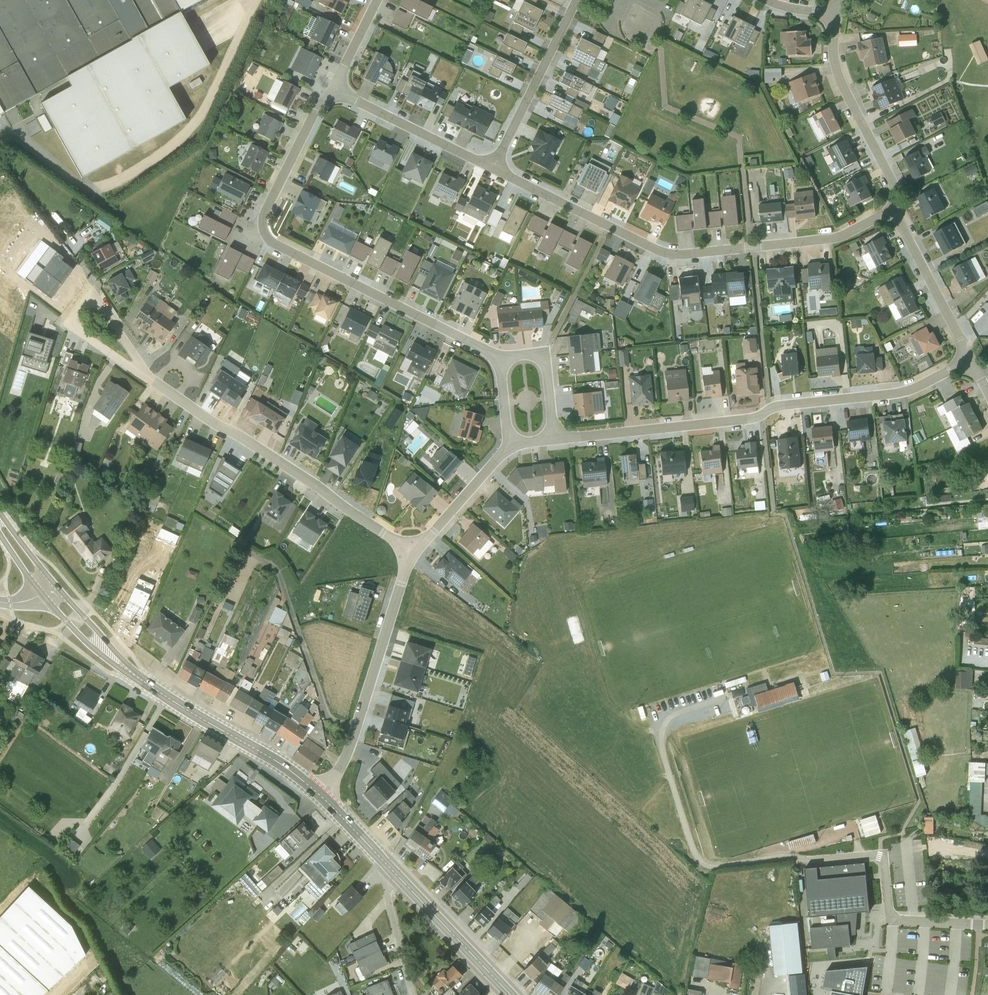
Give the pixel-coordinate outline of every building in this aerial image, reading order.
[(5,112),(65,79),(181,17),(179,13),(203,0),(0,0),(0,103),(5,112)] [(298,5),(294,3),(287,0),(284,0),(282,4),(295,10),(298,5)] [(294,3),(298,5),(307,10),(311,2),(306,0),(295,0),(294,3)] [(317,3),(328,9),(329,11),(333,13),(336,13),(341,15),(348,1),(350,2),(351,0),(318,0),(317,3)] [(399,7),(407,11),(405,14),(397,11),(391,23),(405,30),(413,14),(425,21),(432,8),(419,2),(415,0),(403,0),(399,7)] [(517,12),(537,22),(542,12),(533,7),(537,0),(523,0),(517,12)] [(674,13),(689,21),(700,0),(699,0),(684,0),(682,3),(679,2),(674,13)] [(700,0),(689,21),(700,26),(703,19),(710,22),(715,11),(706,7),(707,4),(700,0)] [(493,14),(486,11),(483,20),(489,23),(493,14)] [(517,12),(509,29),(519,35),(522,29),(529,33),(530,32),(532,32),(537,22),(517,12)] [(871,14),(867,20),(873,23),(876,17),(871,14)] [(71,88),(41,104),(81,178),(186,120),(168,89),(207,66),(181,17),(65,79),(71,88)] [(303,34),(303,35),(310,38),(310,39),(328,48),(332,40),(331,39),(333,35),(334,36),(338,27),(320,18),(318,20),(311,17),(307,26),(306,26),(302,33),(303,34)] [(733,42),(743,22),(732,17),(732,18),(730,17),(725,25),(722,23),(717,34),(733,42)] [(743,22),(733,42),(743,47),(746,40),(753,43),(758,33),(749,28),(750,26),(743,22)] [(682,34),(676,31),(672,38),(678,41),(682,34)] [(599,50),(605,37),(595,32),(589,43),(580,39),(575,49),(602,62),(606,53),(599,50)] [(807,32),(781,32),(781,44),(785,44),(785,49),(788,49),(788,56),(813,55),(812,40),(807,40),(807,32)] [(506,34),(498,51),(498,52),(509,57),(511,52),(518,55),(519,54),(520,54),(526,44),(506,34)] [(900,36),(901,48),(918,47),(917,35),(900,36)] [(971,43),(980,63),(987,60),(987,52),(982,38),(971,43)] [(883,39),(859,44),(861,53),(864,53),(867,68),(889,63),(883,39)] [(322,59),(301,48),(290,70),(311,81),(318,66),(322,59)] [(575,49),(570,60),(579,64),(575,71),(593,79),(597,72),(599,73),(604,64),(602,62),(575,49)] [(716,56),(704,50),(702,55),(714,61),(716,56)] [(387,59),(376,53),(363,79),(374,85),(376,82),(387,87),(393,75),(392,74),(391,69),(390,65),(388,63),(386,62),(387,59)] [(496,56),(487,74),(497,79),(500,74),(507,77),(508,76),(510,77),(515,66),(496,56)] [(641,68),(634,65),(629,75),(637,78),(641,68)] [(882,69),(884,75),(892,73),(890,66),(882,69)] [(765,70),(765,83),(773,83),(773,78),(781,78),(781,69),(765,70)] [(412,70),(411,72),(408,70),(403,80),(400,79),(395,91),(406,97),(404,100),(414,105),(425,83),(418,80),(421,74),(412,70)] [(587,96),(592,87),(563,72),(558,82),(560,84),(559,85),(566,89),(564,94),(566,95),(563,101),(581,110),(585,111),(587,106),(574,99),(578,91),(587,96)] [(821,86),(816,74),(789,83),(796,104),(822,95),(819,87),(821,86)] [(872,88),(875,95),(873,96),(880,111),(906,99),(902,92),(905,91),(900,78),(894,81),(894,79),(872,88)] [(282,83),(275,80),(269,90),(277,94),(270,108),(285,115),(295,95),(296,96),(297,96),(300,90),(283,81),(282,83)] [(425,83),(414,105),(430,112),(434,104),(440,106),(446,95),(440,92),(441,90),(426,83),(425,83)] [(262,95),(256,92),(253,98),(259,100),(262,95)] [(552,95),(547,106),(548,107),(548,108),(555,112),(552,117),(563,122),(567,114),(577,119),(581,110),(563,101),(552,95)] [(607,106),(612,108),(615,98),(610,96),(607,106)] [(235,103),(240,108),(245,104),(240,99),(235,103)] [(461,128),(469,111),(463,108),(465,104),(464,104),(457,100),(453,108),(446,104),(441,115),(454,121),(452,124),(453,124),(461,128)] [(470,110),(461,128),(481,138),(492,116),(472,106),(470,110)] [(831,108),(813,117),(820,129),(821,129),(826,138),(842,130),(831,108)] [(890,131),(897,145),(917,135),(910,121),(917,117),(913,110),(888,123),(891,130),(890,131)] [(615,126),(619,117),(612,113),(607,122),(615,126)] [(274,138),(282,124),(263,114),(258,130),(256,133),(272,142),(274,138)] [(336,122),(328,139),(335,142),(336,141),(343,144),(341,148),(349,151),(359,130),(352,127),(351,128),(336,122)] [(603,136),(608,139),(614,127),(609,124),(603,136)] [(528,161),(545,170),(551,172),(556,161),(550,159),(558,141),(537,130),(529,146),(533,153),(528,161)] [(369,157),(389,167),(398,148),(392,145),(391,146),(378,139),(369,157)] [(833,172),(836,173),(859,162),(848,140),(828,150),(835,164),(832,165),(831,168),(833,172)] [(257,174),(268,153),(250,144),(239,166),(257,174)] [(904,160),(915,181),(931,173),(923,159),(931,155),(927,147),(904,160)] [(421,185),(432,163),(411,153),(400,174),(402,175),(401,177),(409,181),(410,180),(421,185)] [(317,157),(309,174),(319,179),(319,180),(324,181),(331,184),(339,169),(317,157)] [(353,161),(348,158),(344,165),(350,168),(353,161)] [(577,185),(594,194),(595,192),(598,193),(610,168),(590,158),(586,165),(584,164),(575,182),(577,183),(577,185)] [(350,171),(342,167),(340,173),(350,178),(352,174),(349,172),(350,171)] [(784,169),(782,169),(783,171),(784,171),(786,180),(795,179),(793,170),(792,167),(784,168),(784,169)] [(225,173),(216,192),(233,200),(232,202),(241,207),(251,188),(248,187),(249,186),(225,173)] [(431,194),(438,197),(439,197),(440,200),(443,202),(446,201),(451,204),(457,193),(458,193),(464,181),(457,177),(455,180),(441,173),(431,194)] [(631,182),(619,175),(606,201),(627,211),(639,188),(630,184),(631,182)] [(678,176),(674,185),(680,188),(685,179),(678,176)] [(870,184),(866,176),(846,186),(852,198),(848,200),(851,208),(852,208),(863,202),(864,204),(874,199),(870,191),(872,190),(869,184),(870,184)] [(640,194),(647,197),(654,183),(647,179),(640,194)] [(485,217),(495,196),(475,186),(467,203),(466,202),(466,201),(459,197),(453,210),(460,213),(481,223),(485,217)] [(946,210),(935,189),(918,197),(924,208),(922,209),(927,220),(946,210)] [(301,190),(290,213),(308,223),(314,211),(319,212),(321,211),(322,210),(326,203),(301,190)] [(786,205),(787,219),(797,218),(797,221),(817,219),(814,191),(794,193),(795,204),(786,205)] [(650,194),(639,217),(649,222),(649,221),(652,223),(653,222),(662,226),(673,203),(672,203),(676,201),(677,200),(676,196),(672,194),(668,195),(666,200),(665,199),(664,201),(650,194)] [(721,219),(724,219),(725,227),(739,225),(736,196),(722,197),(723,211),(706,213),(708,229),(722,227),(721,219)] [(693,222),(694,230),(708,229),(704,199),(690,201),(692,215),(674,217),(676,232),(690,231),(689,223),(693,222)] [(979,215),(987,211),(987,201),(975,206),(979,215)] [(759,205),(761,224),(783,221),(783,219),(787,219),(785,203),(781,203),(759,205)] [(500,231),(513,238),(526,212),(513,206),(500,231)] [(343,210),(337,207),(334,214),(340,217),(343,210)] [(494,207),(487,222),(496,226),(503,211),(494,207)] [(203,215),(197,228),(224,242),(237,216),(222,209),(216,221),(203,215)] [(546,222),(533,215),(526,230),(539,236),(546,222)] [(124,232),(100,216),(96,222),(109,232),(107,235),(117,242),(124,232)] [(347,255),(357,235),(343,228),(331,222),(328,227),(327,227),(320,242),(347,255)] [(969,244),(957,222),(934,234),(945,256),(969,244)] [(536,251),(548,257),(555,244),(561,229),(549,223),(536,251)] [(285,228),(282,234),(287,237),(291,231),(285,228)] [(555,244),(568,251),(575,236),(561,229),(555,244)] [(391,244),(379,237),(372,250),(356,242),(349,256),(362,263),(366,255),(369,257),(365,264),(378,270),(391,244)] [(887,244),(884,237),(864,247),(868,254),(863,257),(871,271),(893,259),(886,245),(887,244)] [(590,244),(578,238),(565,264),(577,270),(577,271),(590,244)] [(110,246),(109,244),(91,254),(101,272),(118,262),(114,254),(121,251),(117,242),(110,246)] [(857,242),(850,246),(854,253),(860,249),(857,242)] [(473,247),(465,243),(463,247),(470,251),(473,247)] [(437,248),(432,245),(426,255),(432,258),(437,248)] [(228,248),(215,274),(228,281),(234,268),(247,274),(254,260),(228,248)] [(600,248),(589,270),(592,272),(597,261),(609,267),(613,257),(608,254),(609,253),(600,248)] [(139,257),(143,264),(153,259),(156,253),(152,250),(139,257)] [(462,253),(455,250),(450,258),(457,262),(462,253)] [(419,258),(407,252),(400,264),(385,256),(378,270),(391,277),(394,270),(397,271),(393,278),(406,285),(406,284),(419,258)] [(632,265),(614,255),(613,257),(609,267),(604,278),(621,287),(632,265)] [(497,267),(503,270),(507,261),(502,258),(501,260),(494,257),(491,263),(498,266),(497,267)] [(953,270),(957,277),(958,277),(960,281),(959,282),(963,289),(986,278),(976,258),(953,270)] [(418,291),(439,302),(453,273),(432,263),(432,264),(423,260),(417,273),(425,277),(418,291)] [(824,293),(833,292),(830,264),(822,265),(822,263),(808,264),(809,269),(802,270),(803,284),(811,283),(811,291),(824,290),(824,293)] [(270,289),(275,291),(283,274),(263,264),(255,281),(263,285),(262,287),(269,291),(270,289)] [(794,267),(767,270),(770,291),(774,290),(774,296),(793,294),(793,288),(796,288),(794,267)] [(538,280),(515,268),(517,281),(521,278),(535,286),(535,285),(538,280)] [(134,280),(129,270),(107,282),(118,303),(127,298),(124,292),(134,287),(131,281),(134,280)] [(158,274),(150,270),(146,278),(153,283),(158,274)] [(645,271),(632,297),(633,298),(632,300),(647,307),(647,306),(658,311),(665,297),(654,292),(660,280),(657,278),(658,277),(645,271)] [(726,274),(729,297),(747,296),(746,288),(753,287),(751,271),(738,272),(726,274)] [(293,295),(302,299),(308,287),(283,274),(272,297),(280,301),(279,304),(286,308),(293,295)] [(714,299),(715,304),(723,304),(723,298),(729,297),(726,274),(712,275),(713,286),(704,287),(705,300),(714,299)] [(691,314),(691,312),(702,311),(702,310),(699,276),(693,277),(693,276),(683,277),(682,278),(677,279),(677,285),(667,286),(669,300),(679,299),(686,298),(688,314),(691,314)] [(888,307),(913,294),(909,287),(907,287),(902,277),(879,289),(888,307)] [(449,309),(472,320),(485,294),(462,282),(449,309)] [(849,291),(845,285),(840,288),(844,294),(849,291)] [(553,306),(559,309),(566,294),(560,291),(560,293),(555,291),(551,298),(556,300),(553,306)] [(497,308),(504,295),(496,292),(490,304),(497,308)] [(329,322),(339,302),(323,294),(322,296),(315,293),(308,307),(315,310),(313,314),(329,322)] [(916,300),(913,294),(895,304),(903,319),(904,319),(920,311),(915,301),(916,300)] [(131,322),(147,333),(167,305),(159,299),(159,300),(152,295),(148,301),(147,300),(131,322)] [(577,298),(567,321),(575,324),(582,309),(593,314),(596,307),(577,298)] [(624,318),(631,303),(620,298),(613,313),(624,318)] [(597,300),(596,303),(604,308),(612,308),(613,300),(604,300),(604,303),(597,300)] [(548,314),(547,301),(539,302),(519,304),(519,306),(522,332),(531,331),(531,329),(542,327),(541,316),(548,314)] [(176,312),(166,305),(147,333),(159,342),(163,342),(175,324),(170,321),(176,312)] [(519,306),(496,308),(498,332),(507,331),(507,333),(522,332),(519,306)] [(356,343),(359,338),(369,318),(349,307),(339,328),(351,334),(348,339),(356,343)] [(821,317),(831,316),(831,309),(820,310),(821,317)] [(863,326),(870,325),(867,319),(862,319),(862,320),(852,321),(853,329),(863,328),(863,326)] [(370,324),(365,335),(375,340),(372,348),(377,350),(372,359),(384,364),(388,355),(390,356),(394,349),(401,334),(382,325),(380,329),(370,324)] [(910,337),(920,356),(940,346),(934,333),(930,335),(927,328),(910,337)] [(40,336),(28,333),(22,354),(32,358),(32,359),(46,363),(52,342),(40,338),(40,336)] [(178,355),(189,362),(191,359),(200,365),(210,350),(205,346),(209,340),(199,333),(195,339),(191,336),(178,355)] [(591,334),(566,337),(568,355),(599,351),(598,337),(598,334),(591,334)] [(320,347),(322,353),(328,351),(326,345),(329,338),(325,336),(321,345),(321,347),(320,347)] [(760,351),(759,336),(745,337),(746,352),(760,351)] [(420,347),(420,346),(413,342),(412,342),(404,358),(411,361),(405,372),(420,379),(423,373),(424,373),(435,351),(425,346),(423,349),(420,347)] [(885,346),(889,352),(895,349),(891,342),(885,346)] [(856,350),(859,375),(877,373),(877,372),(884,371),(883,357),(876,358),(875,353),(874,353),(873,347),(865,348),(865,349),(856,350)] [(838,348),(816,350),(820,377),(833,376),(834,377),(842,376),(838,348)] [(799,366),(797,349),(795,349),(795,353),(782,355),(784,372),(778,375),(781,382),(792,378),(792,376),(800,375),(800,374),(803,374),(800,366),(799,366)] [(628,366),(626,350),(616,351),(618,367),(628,366)] [(76,364),(77,362),(70,359),(71,355),(65,352),(61,364),(67,366),(62,382),(66,383),(63,390),(63,394),(65,397),(69,398),(72,397),(74,395),(77,387),(81,389),(83,382),(85,382),(87,376),(86,373),(88,366),(82,364),(81,365),(76,364)] [(568,355),(570,375),(599,371),(597,352),(568,355)] [(467,390),(476,372),(451,359),(438,386),(456,395),(463,398),(467,391),(467,390)] [(208,391),(220,399),(239,369),(224,360),(218,368),(220,370),(215,377),(216,378),(208,391)] [(746,363),(736,364),(736,370),(738,396),(761,394),(758,368),(746,369),(746,363)] [(388,367),(383,364),(372,385),(378,388),(388,367)] [(271,367),(266,365),(262,374),(267,376),(271,367)] [(606,370),(607,379),(615,378),(614,369),(606,370)] [(684,369),(663,371),(667,403),(693,400),(693,398),(687,398),(684,369)] [(250,378),(239,370),(220,399),(235,408),(241,399),(239,397),(246,387),(245,386),(250,378)] [(703,397),(711,396),(711,399),(723,398),(720,371),(714,371),(714,376),(701,377),(703,396),(703,397)] [(649,375),(628,377),(630,405),(637,405),(638,407),(652,405),(649,375)] [(109,420),(128,393),(109,381),(100,393),(101,395),(92,409),(93,410),(92,415),(105,424),(108,420),(109,420)] [(376,394),(369,390),(366,396),(373,400),(376,394)] [(409,402),(411,394),(404,391),(401,399),(409,402)] [(572,394),(574,416),(602,413),(600,392),(572,394)] [(946,414),(953,428),(976,416),(969,403),(967,404),(965,403),(961,396),(957,398),(955,397),(952,399),(951,401),(944,404),(948,413),(946,414)] [(248,416),(261,425),(272,406),(266,402),(264,406),(251,398),(244,409),(250,412),(248,416)] [(158,415),(143,403),(125,429),(141,440),(158,415)] [(280,411),(272,406),(261,425),(274,433),(278,428),(279,428),(280,426),(281,423),(284,419),(277,415),(280,411)] [(427,407),(410,409),(423,421),(427,407)] [(390,430),(401,413),(393,408),(382,425),(390,430)] [(482,416),(463,410),(461,417),(460,417),(459,420),(460,420),(455,436),(477,443),(481,431),(478,430),(482,416)] [(414,416),(408,411),(404,416),(409,421),(414,416)] [(885,440),(886,445),(899,443),(900,448),(908,447),(907,441),(908,441),(904,414),(892,416),(892,415),(888,415),(888,416),(879,417),(880,424),(884,423),(885,432),(886,433),(886,434),(885,435),(886,440),(885,440)] [(166,420),(158,415),(141,440),(155,450),(171,428),(164,423),(166,420)] [(957,452),(963,449),(971,445),(968,438),(983,430),(976,416),(953,428),(947,431),(957,452)] [(304,455),(305,454),(312,459),(314,459),(326,439),(314,431),(317,426),(305,418),(302,424),(300,422),(293,432),(295,434),(289,444),(304,455)] [(869,418),(848,421),(851,442),(861,441),(861,442),(871,441),(869,418)] [(406,428),(412,433),(419,424),(414,419),(406,428)] [(833,426),(813,428),(816,453),(817,457),(818,458),(824,458),(825,456),(825,452),(836,451),(833,426)] [(923,441),(918,433),(913,436),(918,445),(923,441)] [(358,447),(341,436),(328,457),(332,460),(327,468),(339,475),(358,447)] [(798,437),(778,440),(781,469),(801,467),(798,437)] [(184,439),(172,466),(185,472),(188,466),(197,445),(184,439)] [(745,444),(740,445),(741,450),(737,450),(739,469),(748,468),(748,474),(759,473),(757,442),(745,443),(745,444)] [(210,450),(197,445),(188,466),(201,472),(210,450)] [(723,473),(720,445),(712,446),(712,450),(699,452),(701,475),(702,475),(702,480),(704,481),(710,480),(712,479),(711,474),(723,473)] [(448,452),(441,447),(438,450),(435,451),(434,453),(432,455),(432,457),(428,462),(434,468),(432,469),(445,480),(461,463),(449,451),(448,452)] [(658,452),(661,476),(671,475),(672,476),(673,477),(674,478),(676,478),(678,477),(679,475),(679,474),(685,473),(682,451),(670,452),(670,451),(658,452)] [(356,471),(352,483),(369,488),(379,456),(368,453),(365,462),(362,461),(359,472),(356,471)] [(619,456),(620,473),(637,471),(638,480),(645,479),(645,476),(647,475),(646,464),(637,465),(637,463),(635,461),(634,454),(619,456)] [(241,469),(222,457),(218,466),(219,467),(210,480),(211,481),(208,488),(221,497),(226,490),(227,490),(241,469)] [(582,488),(606,486),(603,457),(595,459),(595,462),(580,463),(582,488)] [(554,493),(565,492),(562,462),(539,465),(543,494),(554,493)] [(534,492),(542,491),(539,465),(531,465),(531,467),(523,468),(516,469),(513,472),(507,479),(524,494),(527,491),(533,490),(534,492)] [(436,493),(413,473),(398,490),(411,501),(410,502),(420,511),(436,493)] [(496,491),(481,508),(492,518),(492,520),(494,521),(496,521),(503,528),(518,511),(517,511),(521,507),(512,499),(509,503),(496,491)] [(281,496),(276,492),(262,513),(277,522),(290,503),(280,497),(281,496)] [(680,495),(681,509),(695,508),(694,494),(680,495)] [(292,533),(311,546),(311,545),(325,525),(318,520),(316,523),(311,520),(313,517),(305,512),(292,533)] [(89,530),(87,528),(87,527),(82,521),(83,520),(81,518),(80,519),(77,515),(59,529),(61,532),(71,545),(71,544),(85,562),(85,564),(87,567),(89,568),(90,569),(92,568),(94,568),(97,566),(97,564),(113,552),(101,537),(94,542),(87,532),(89,530)] [(471,523),(465,530),(466,531),(457,542),(472,555),(472,554),(479,559),(492,544),(488,540),(489,538),(471,523)] [(237,537),(240,532),(232,526),(231,526),(227,531),(237,537)] [(506,548),(501,553),(511,562),(516,556),(506,548)] [(448,554),(434,569),(444,578),(445,577),(457,588),(470,573),(448,554)] [(350,589),(343,613),(365,619),(374,586),(361,582),(358,591),(350,589)] [(279,599),(275,597),(262,624),(266,625),(268,622),(279,627),(286,613),(275,607),(276,604),(278,605),(279,601),(278,600),(279,599)] [(219,602),(213,598),(210,604),(216,607),(219,602)] [(224,601),(221,607),(230,610),(233,605),(224,601)] [(202,610),(195,606),(188,621),(195,624),(202,610)] [(165,616),(160,613),(148,629),(156,635),(153,639),(160,644),(163,641),(171,647),(184,631),(178,626),(178,627),(176,626),(176,625),(173,622),(172,623),(170,621),(171,621),(167,618),(166,618),(165,617),(165,616)] [(200,628),(197,637),(201,638),(205,630),(200,628)] [(289,633),(281,629),(278,635),(286,639),(284,645),(288,647),(292,639),(287,637),(289,633)] [(229,663),(228,662),(231,657),(238,640),(223,633),(209,664),(212,666),(214,661),(218,663),(212,676),(205,673),(198,688),(214,697),(229,663)] [(245,643),(249,635),(245,633),(241,641),(245,643)] [(186,681),(203,644),(199,642),(198,642),(194,651),(190,649),(178,676),(186,681)] [(429,650),(406,643),(401,661),(423,668),(429,650)] [(261,662),(269,646),(266,644),(263,648),(262,648),(258,654),(259,655),(258,658),(256,662),(255,663),(258,667),(259,668),(261,662)] [(186,681),(196,687),(213,651),(202,645),(186,681)] [(33,653),(23,647),(18,656),(16,655),(13,662),(15,663),(9,674),(18,680),(33,653)] [(18,680),(27,686),(34,674),(37,675),(41,669),(39,668),(44,659),(39,657),(39,655),(36,654),(35,654),(33,653),(18,680)] [(231,664),(234,659),(231,657),(228,662),(229,663),(214,697),(224,702),(234,686),(229,683),(235,672),(233,670),(235,666),(231,664)] [(250,666),(253,660),(248,657),(240,672),(250,677),(255,668),(250,666)] [(302,659),(299,657),(293,667),(296,669),(302,659)] [(0,664),(0,669),(4,671),(10,662),(4,658),(0,664)] [(303,680),(307,673),(302,661),(294,675),(295,675),(292,680),(297,684),(298,684),(301,679),(303,680)] [(394,684),(416,692),(423,668),(401,661),(394,684)] [(956,688),(972,690),(972,669),(957,668),(956,688)] [(828,671),(821,673),(823,681),(831,679),(828,671)] [(744,677),(723,683),(725,688),(745,682),(744,677)] [(229,705),(238,709),(252,681),(250,680),(249,682),(244,679),(229,705)] [(747,696),(739,699),(741,706),(749,703),(751,707),(755,706),(756,708),(770,704),(771,709),(787,704),(786,699),(799,695),(795,682),(767,691),(764,683),(750,687),(745,689),(747,696)] [(246,694),(238,709),(254,719),(269,691),(263,687),(256,700),(246,694)] [(84,688),(79,696),(77,695),(73,703),(80,707),(73,718),(86,726),(91,719),(85,715),(87,712),(90,714),(95,706),(93,705),(97,697),(91,693),(91,691),(86,688),(85,689),(84,688)] [(275,694),(269,691),(254,719),(264,725),(273,709),(278,702),(272,699),(275,694)] [(384,718),(407,725),(414,702),(391,695),(385,711),(386,712),(384,718)] [(288,711),(275,732),(285,740),(307,710),(300,704),(300,705),(295,701),(288,711)] [(310,715),(317,706),(312,703),(285,740),(295,747),(307,732),(309,734),(314,727),(309,723),(313,717),(310,715)] [(111,728),(125,736),(137,716),(129,711),(130,710),(123,706),(111,728)] [(273,709),(264,725),(275,732),(285,716),(273,709)] [(752,711),(734,717),(735,720),(753,714),(752,711)] [(405,730),(407,725),(384,718),(379,732),(376,741),(403,749),(408,731),(405,730)] [(97,722),(93,719),(89,725),(93,728),(97,722)] [(319,763),(316,760),(325,747),(323,740),(331,738),(329,726),(321,727),(319,720),(292,756),(309,769),(311,766),(315,769),(319,763)] [(163,733),(153,727),(151,727),(151,728),(151,729),(140,747),(148,752),(143,761),(150,765),(167,737),(163,734),(163,733)] [(916,728),(904,731),(917,777),(927,774),(923,759),(925,758),(916,728)] [(208,771),(223,745),(203,734),(189,761),(208,771)] [(177,750),(181,743),(168,735),(146,773),(156,779),(169,758),(174,760),(179,752),(177,750)] [(122,757),(117,754),(113,762),(118,765),(122,757)] [(178,769),(184,772),(189,762),(183,759),(178,769)] [(985,782),(985,763),(970,762),(969,781),(985,782)] [(252,802),(257,795),(247,788),(245,791),(240,788),(242,785),(233,778),(227,785),(218,777),(210,788),(220,795),(211,807),(235,824),(243,814),(266,832),(277,817),(263,807),(260,811),(259,810),(259,809),(252,802)] [(394,791),(380,778),(363,794),(377,808),(394,791)] [(471,783),(463,779),(460,785),(468,789),(471,783)] [(982,782),(971,781),(969,818),(986,828),(987,828),(987,816),(987,815),(981,814),(982,782)] [(449,797),(450,796),(441,787),(441,788),(430,803),(437,809),(423,828),(418,824),(402,845),(413,852),(435,823),(452,799),(449,797)] [(414,799),(407,790),(386,808),(386,809),(388,807),(391,811),(385,817),(395,829),(402,823),(399,820),(410,809),(409,808),(412,802),(411,801),(414,799)] [(450,803),(446,808),(450,811),(451,809),(455,812),(458,809),(450,803)] [(936,832),(935,814),(926,815),(926,832),(936,832)] [(876,815),(861,820),(866,837),(881,832),(876,815)] [(279,843),(289,855),(313,834),(312,834),(311,835),(307,830),(307,829),(302,823),(302,822),(279,843)] [(430,841),(441,827),(435,823),(413,852),(423,860),(435,845),(430,841)] [(489,844),(493,839),(487,834),(483,838),(489,844)] [(814,834),(788,842),(790,850),(817,842),(814,834)] [(141,847),(151,858),(162,848),(152,837),(141,847)] [(331,858),(334,855),(323,844),(299,867),(311,879),(303,886),(316,900),(330,887),(327,883),(338,872),(336,870),(340,866),(331,858)] [(935,844),(934,856),(949,857),(949,845),(935,844)] [(497,858),(492,853),(487,857),(492,862),(497,858)] [(463,867),(457,861),(437,879),(444,886),(445,885),(449,889),(460,878),(462,879),(466,874),(461,869),(463,867)] [(853,923),(857,924),(858,912),(870,911),(865,863),(805,869),(813,948),(829,947),(830,960),(837,959),(836,946),(851,945),(852,935),(853,923)] [(478,881),(472,874),(450,895),(461,907),(476,893),(471,888),(478,881)] [(85,955),(71,926),(28,887),(0,917),(0,994),(42,994),(85,955)] [(334,906),(341,915),(347,910),(360,898),(350,888),(337,900),(339,902),(334,906)] [(579,922),(582,917),(546,888),(529,910),(541,921),(538,924),(555,937),(562,928),(570,934),(572,930),(579,922)] [(500,900),(495,895),(473,919),(482,927),(494,914),(494,913),(500,905),(498,903),(500,900)] [(485,905),(481,902),(473,911),(477,914),(485,905)] [(324,912),(319,907),(311,916),(316,922),(324,912)] [(485,932),(492,938),(492,937),(496,941),(503,932),(505,934),(519,918),(506,908),(485,932)] [(311,916),(306,910),(297,919),(303,925),(311,916)] [(575,932),(581,924),(579,922),(572,930),(575,932)] [(803,972),(798,923),(768,925),(773,975),(803,972)] [(352,953),(355,960),(379,949),(376,942),(377,942),(372,932),(347,944),(351,953),(352,953)] [(554,946),(557,943),(553,940),(522,971),(535,984),(550,963),(545,958),(555,948),(554,946)] [(382,955),(379,949),(355,960),(358,966),(355,968),(355,970),(359,979),(361,980),(366,978),(371,975),(370,972),(387,964),(383,955),(382,955)] [(693,955),(690,976),(706,979),(729,986),(729,988),(738,990),(742,964),(710,959),(693,955)] [(586,959),(583,957),(577,965),(580,967),(586,959)] [(585,971),(591,962),(586,959),(580,967),(585,971)] [(542,994),(543,994),(554,981),(561,971),(550,963),(535,984),(533,988),(542,994)] [(430,982),(437,988),(443,983),(448,989),(442,994),(452,994),(453,994),(454,993),(450,988),(461,976),(460,975),(460,973),(458,971),(456,971),(452,967),(445,973),(443,970),(430,982)] [(860,994),(865,967),(826,971),(823,989),(832,990),(831,994),(860,994)] [(619,974),(613,970),(608,980),(614,983),(619,974)] [(570,977),(565,973),(557,983),(554,981),(543,994),(558,994),(570,977)] [(621,973),(615,983),(627,990),(633,980),(621,973)] [(805,974),(788,976),(790,994),(807,994),(805,974)] [(588,986),(575,978),(571,986),(570,985),(565,993),(568,994),(583,994),(584,993),(588,986)] [(386,980),(365,987),(367,993),(363,994),(392,994),(386,980)] [(652,992),(660,994),(664,994),(665,989),(656,981),(653,988),(652,992)] [(479,994),(469,983),(456,994),(477,994),(479,994)] [(653,988),(643,983),(638,994),(651,994),(652,992),(653,988)]
